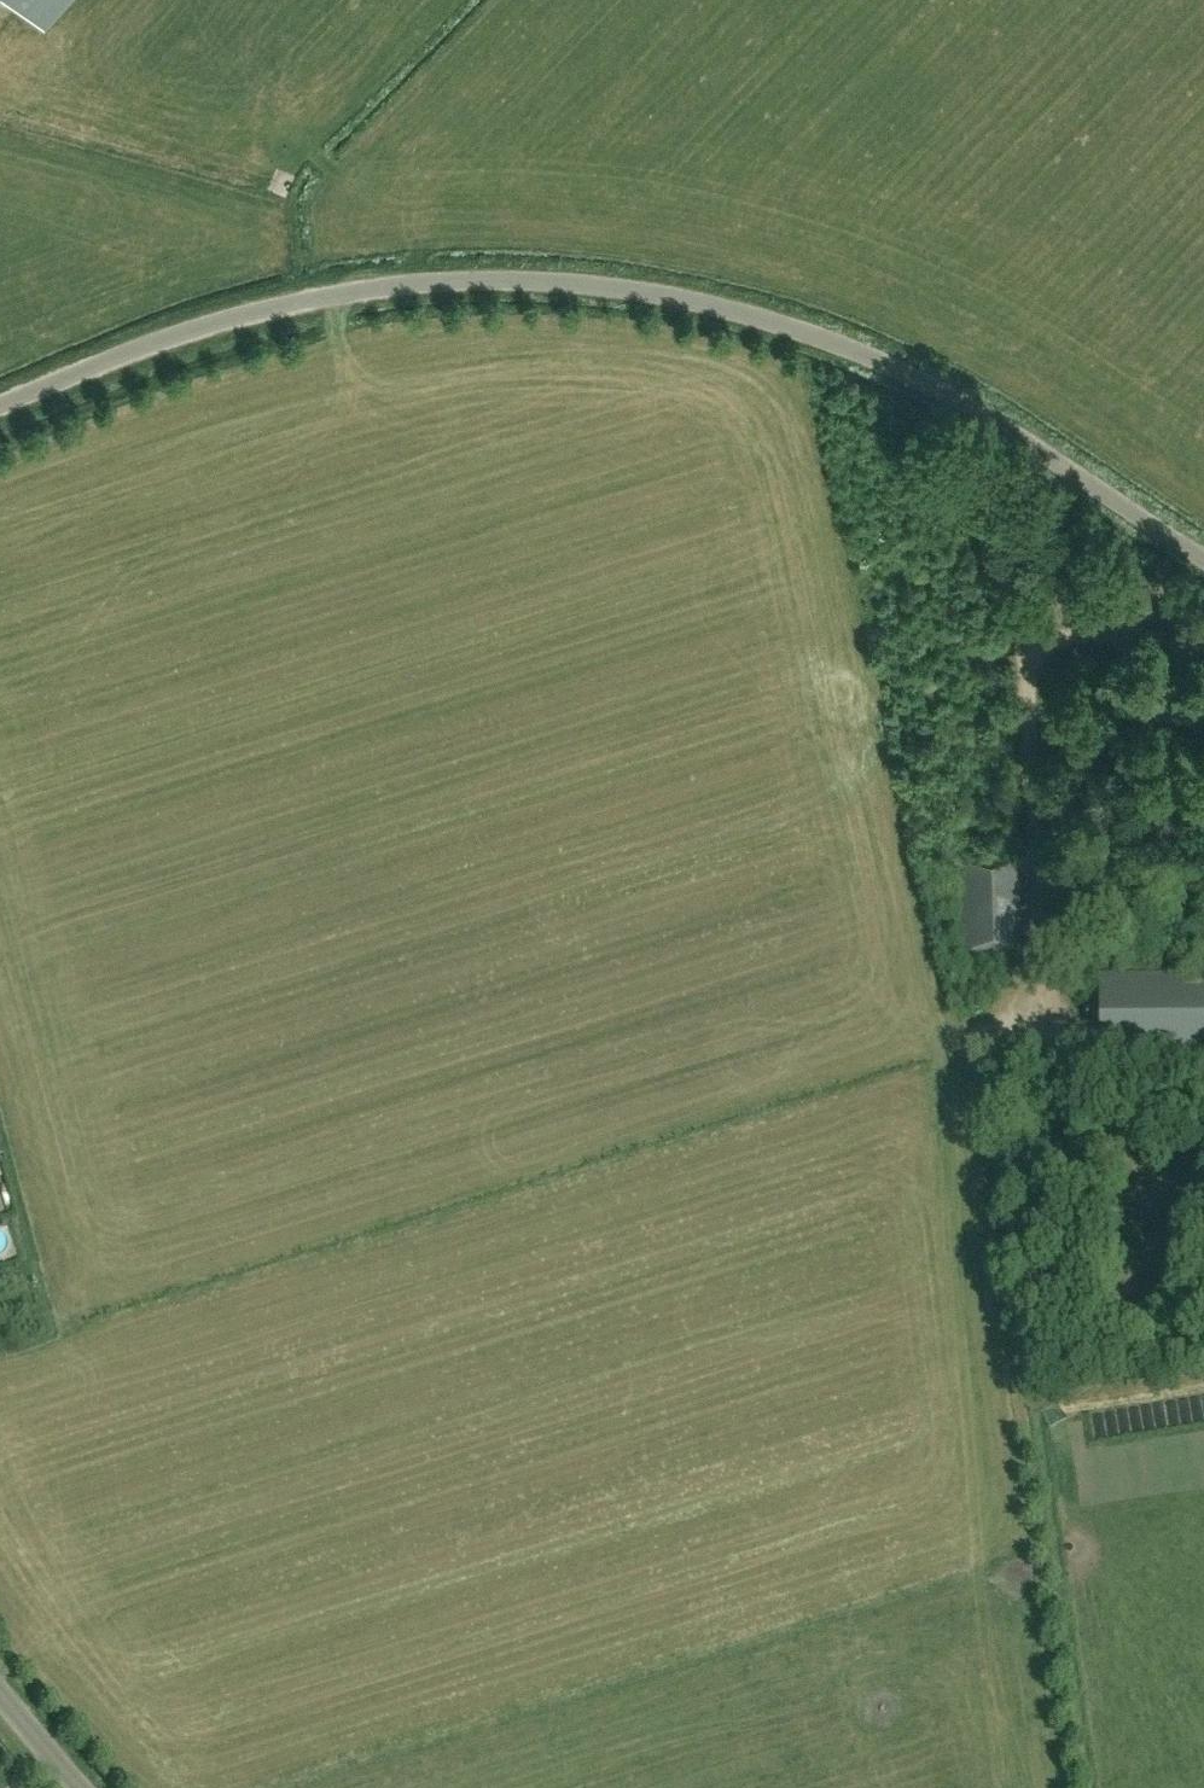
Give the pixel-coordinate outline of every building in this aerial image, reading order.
[(995,901),(995,887),(969,887),(969,901),(995,901)] [(1099,976),(1100,1033),(1203,1032),(1203,975),(1099,976)]
